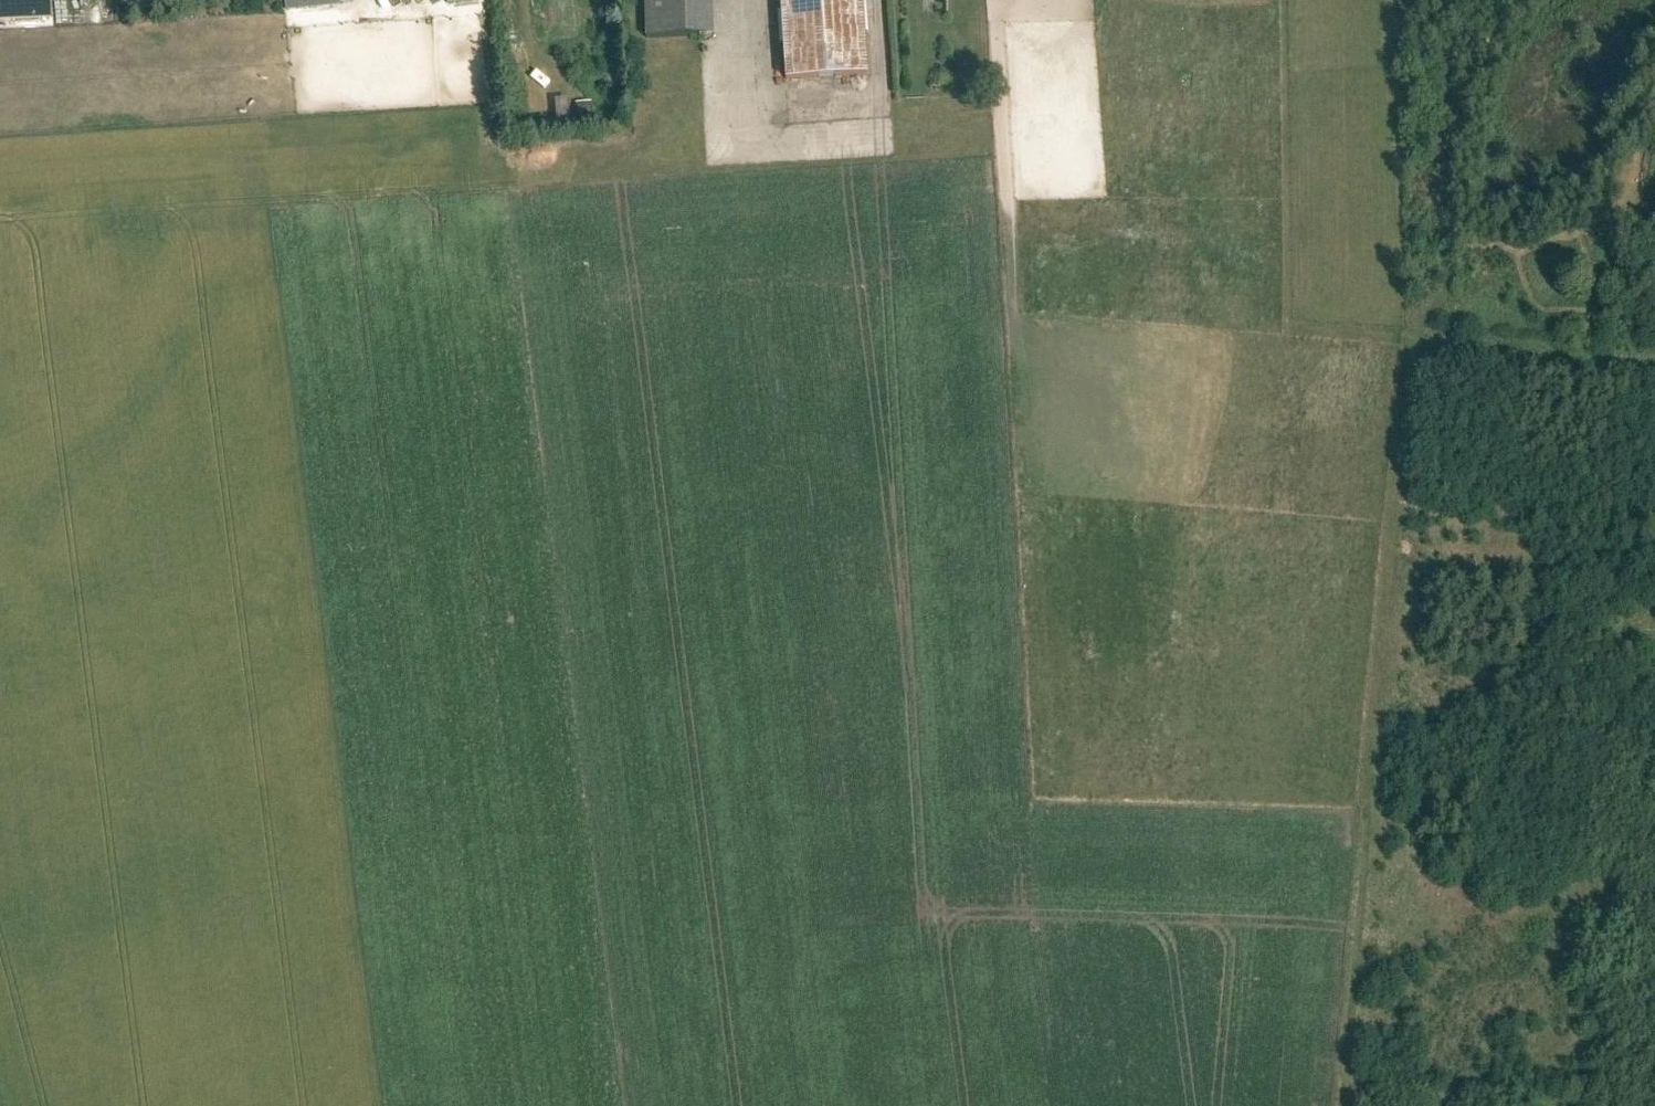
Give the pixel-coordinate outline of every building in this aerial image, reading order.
[(54,16),(53,0),(0,0),(0,19),(54,16)] [(285,13),(339,9),(338,0),(284,0),(285,13)] [(714,0),(648,0),(650,36),(716,33),(714,0)] [(863,0),(782,0),(787,83),(867,78),(863,0)]
